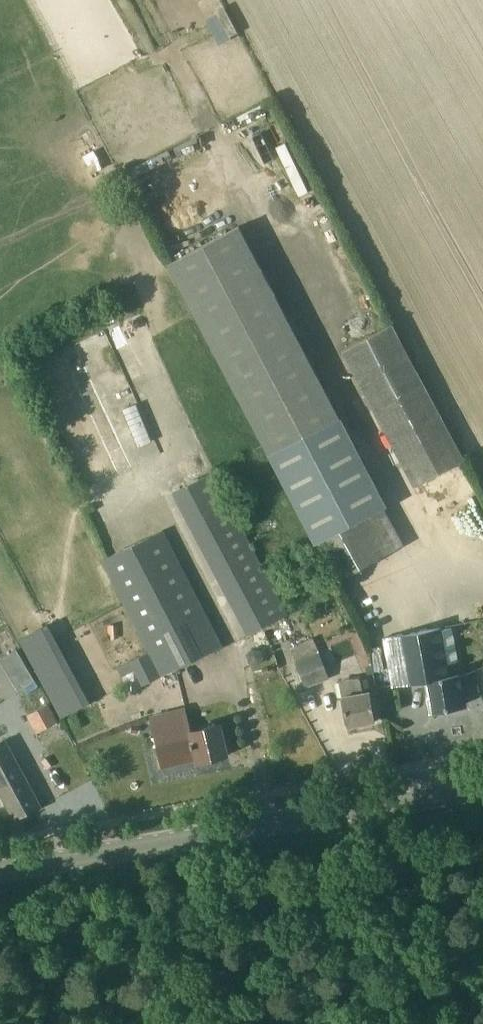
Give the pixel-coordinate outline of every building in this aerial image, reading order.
[(168,263),(268,452),(338,417),(239,226),(168,263)] [(134,319),(128,321),(127,327),(132,331),(137,329),(138,323),(134,319)] [(392,324),(342,351),(373,412),(424,386),(392,324)] [(268,452),(337,581),(407,544),(338,417),(268,452)] [(210,474),(170,493),(243,635),(285,616),(210,474)] [(160,531),(101,562),(160,677),(220,646),(160,531)] [(50,620),(20,633),(56,716),(86,702),(50,620)] [(463,691),(459,674),(457,662),(447,664),(440,627),(385,637),(394,687),(427,681),(433,711),(461,706),(459,692),(463,691)] [(18,690),(35,680),(17,649),(0,659),(0,660),(18,690)] [(305,686),(329,676),(320,652),(296,662),(305,686)] [(465,690),(476,688),(472,669),(461,671),(465,690)] [(370,691),(368,677),(340,682),(348,726),(375,721),(370,691)] [(37,731),(57,722),(49,704),(29,713),(37,731)] [(155,732),(163,766),(197,759),(198,762),(227,755),(220,725),(192,731),(190,724),(155,732)] [(4,740),(0,742),(0,788),(17,819),(39,806),(4,740)]
